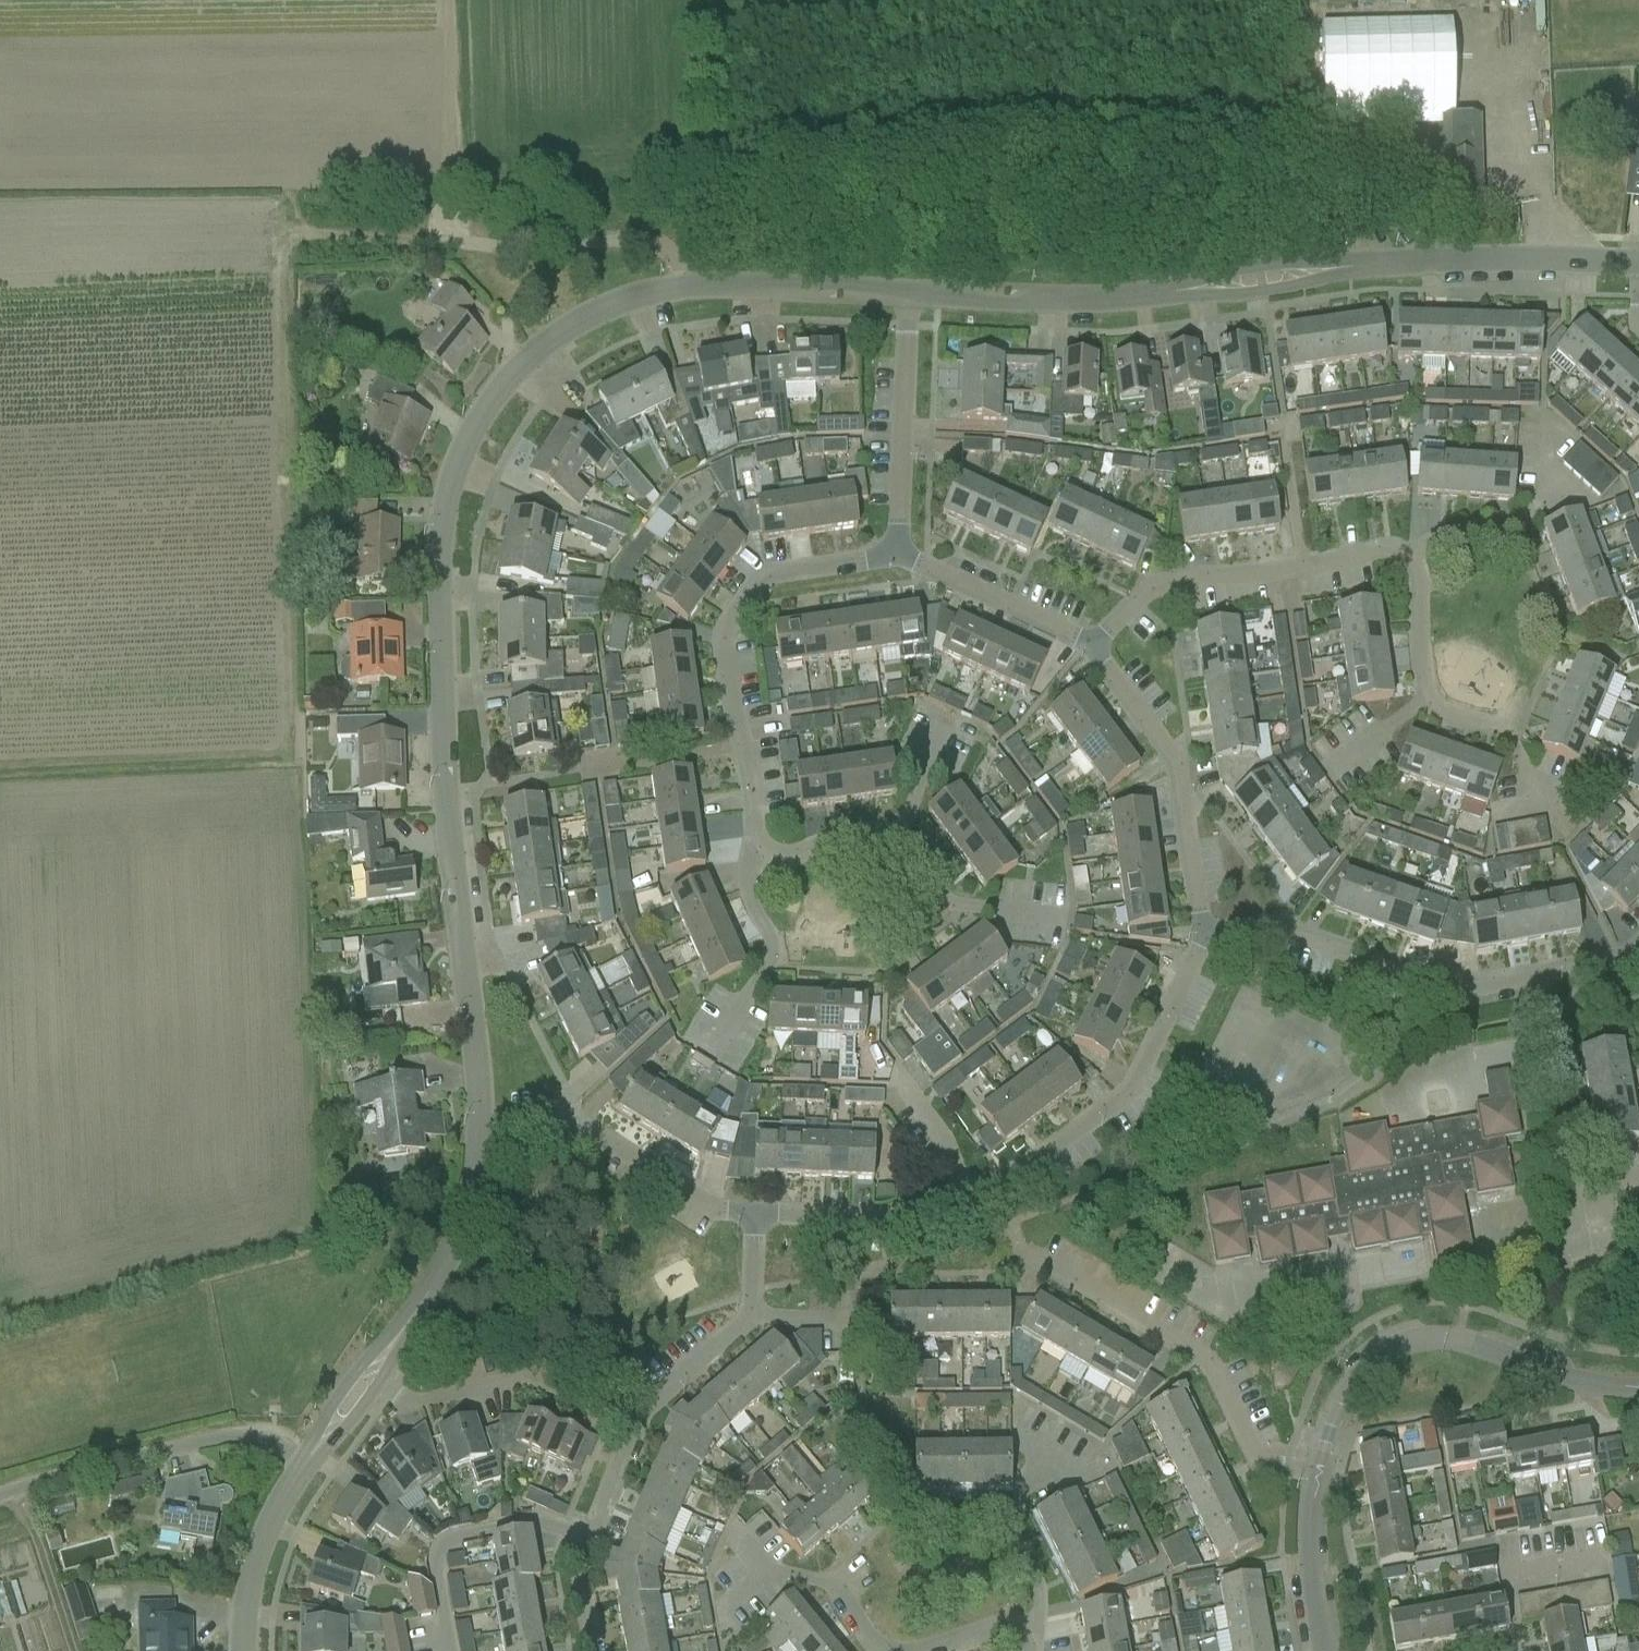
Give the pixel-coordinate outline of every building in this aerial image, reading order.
[(1523,119),(1522,99),(1511,99),(1512,120),(1523,119)] [(1479,119),(1404,121),(1405,127),(1406,162),(1423,162),(1439,162),(1440,213),(1482,212),(1480,159),(1479,129),(1479,119)] [(1634,139),(1630,168),(1638,169),(1638,139),(1634,139)] [(1573,150),(1578,150),(1577,175),(1627,177),(1627,162),(1629,145),(1573,143),(1573,147),(1573,150)] [(413,350),(415,351),(432,365),(434,362),(452,376),(473,350),(476,353),(486,341),(461,321),(471,307),(454,294),(448,288),(431,309),(444,319),(431,335),(427,332),(413,350)] [(1354,321),(1360,363),(1385,359),(1382,339),(1379,318),(1354,321)] [(1396,360),(1421,360),(1422,319),(1398,318),(1396,360)] [(1422,319),(1421,360),(1420,372),(1444,372),(1444,361),(1446,319),(1422,319)] [(1444,361),(1467,362),(1469,320),(1446,319),(1444,361)] [(1469,320),(1467,362),(1491,362),(1492,321),(1469,320)] [(1360,363),(1354,321),(1331,325),(1337,366),(1360,363)] [(1492,321),(1491,362),(1515,363),(1516,322),(1492,321)] [(1528,372),(1529,363),(1539,364),(1540,340),(1542,340),(1558,323),(1516,322),(1515,363),(1515,372),(1528,372)] [(1547,345),(1546,362),(1549,362),(1557,354),(1575,370),(1602,340),(1584,323),(1570,339),(1560,330),(1547,345)] [(1307,328),(1314,369),(1337,366),(1331,325),(1307,328)] [(1290,372),(1311,369),(1314,369),(1307,328),(1284,332),(1290,372)] [(1602,340),(1575,370),(1592,386),(1620,355),(1602,340)] [(1226,386),(1234,385),(1256,382),(1250,343),(1220,348),(1226,386)] [(815,386),(838,385),(837,346),(813,347),(815,386)] [(784,383),(770,385),(773,412),(777,439),(791,438),(790,429),(787,403),(814,402),(814,386),(815,386),(813,347),(788,348),(789,370),(789,383),(784,383)] [(760,414),(773,412),(770,385),(750,387),(743,350),(721,354),(730,407),(759,402),(760,414)] [(1216,404),(1213,388),(1210,366),(1197,369),(1195,351),(1166,355),(1170,377),(1172,393),(1186,390),(1187,396),(1196,394),(1198,407),(1216,404)] [(730,407),(721,354),(696,359),(703,398),(709,397),(713,415),(731,412),(730,407)] [(1620,355),(1592,386),(1609,402),(1637,371),(1620,355)] [(1050,395),(1050,387),(1051,360),(982,357),(981,361),(964,361),(963,391),(1001,393),(1002,369),(1036,370),(1035,394),(1050,395)] [(369,358),(364,369),(381,376),(385,365),(369,358)] [(1113,363),(1116,384),(1120,407),(1142,403),(1145,419),(1164,416),(1158,370),(1145,372),(1143,359),(1113,363)] [(1093,401),(1094,383),(1095,362),(1064,360),(1063,388),(1050,387),(1050,395),(1049,418),(1081,420),(1082,400),(1093,401)] [(674,373),(659,381),(653,369),(625,382),(637,405),(643,419),(656,413),(665,430),(668,428),(669,430),(675,427),(687,453),(685,454),(693,469),(705,463),(704,462),(706,461),(703,452),(701,453),(697,443),(692,427),(694,427),(691,419),(684,402),(674,373)] [(1609,402),(1626,417),(1638,403),(1638,373),(1637,371),(1609,402)] [(369,447),(388,455),(408,463),(427,419),(406,410),(413,394),(376,379),(367,403),(384,410),(369,447)] [(632,425),(643,419),(637,405),(625,382),(598,396),(604,408),(585,417),(618,453),(640,442),(632,425)] [(1538,407),(1538,387),(1513,387),(1513,394),(1514,394),(1514,407),(1538,407)] [(1390,402),(1408,399),(1407,388),(1388,391),(1390,402)] [(1005,437),(1026,440),(1048,442),(1049,423),(1012,419),(1012,410),(1001,409),(1001,393),(963,391),(961,422),(1006,423),(1005,437)] [(1372,405),(1390,402),(1388,391),(1370,394),(1372,405)] [(1443,405),(1443,392),(1426,391),(1426,404),(1443,405)] [(1461,405),(1466,405),(1467,392),(1443,392),(1443,405),(1461,405)] [(1490,406),(1490,393),(1467,392),(1466,405),(1490,406)] [(1514,394),(1513,394),(1490,393),(1490,406),(1514,407),(1514,394)] [(1343,409),(1361,406),(1360,395),(1342,398),(1343,409)] [(700,425),(705,423),(697,398),(684,402),(691,419),(694,427),(700,425)] [(1325,411),(1343,409),(1342,398),(1324,400),(1325,411)] [(1561,420),(1568,411),(1555,399),(1547,408),(1561,420)] [(1296,414),(1296,416),(1314,413),(1313,402),(1294,405),(1296,414)] [(1626,417),(1638,429),(1638,403),(1626,417)] [(1371,425),(1388,422),(1386,410),(1369,412),(1371,425)] [(1409,411),(1409,426),(1422,426),(1422,411),(1409,411)] [(1446,426),(1446,411),(1428,411),(1428,426),(1446,426)] [(1574,432),(1582,424),(1568,411),(1561,420),(1574,432)] [(1470,427),(1470,412),(1452,412),(1451,427),(1470,427)] [(1470,412),(1470,427),(1488,427),(1488,413),(1470,412)] [(1347,429),(1365,426),(1363,413),(1345,415),(1347,429)] [(1517,427),(1518,413),(1499,413),(1499,427),(1517,427)] [(1329,432),(1347,429),(1345,415),(1326,418),(1329,432)] [(1123,416),(1112,418),(1113,427),(1114,434),(1125,432),(1123,416)] [(1321,419),(1297,422),(1300,436),(1324,433),(1321,419)] [(815,437),(824,436),(846,435),(845,421),(814,423),(815,437)] [(767,422),(753,425),(756,443),(771,441),(767,422)] [(1233,442),(1243,441),(1264,438),(1262,423),(1240,426),(1231,427),(1232,432),(1220,434),(1222,443),(1233,442)] [(694,427),(692,427),(697,443),(705,441),(700,425),(694,427)] [(1219,425),(1202,428),(1204,444),(1206,444),(1220,442),(1221,442),(1219,425)] [(1113,427),(1100,429),(1103,447),(1116,445),(1114,434),(1113,427)] [(547,451),(579,475),(586,464),(602,474),(610,461),(580,441),(562,429),(547,451)] [(1596,452),(1605,443),(1591,430),(1583,440),(1596,452)] [(748,431),(736,433),(739,446),(751,443),(748,431)] [(825,457),(846,456),(846,442),(824,443),(825,457)] [(961,455),(983,455),(983,442),(961,442),(961,455)] [(1001,456),(1001,444),(983,442),(983,455),(1001,456)] [(803,458),(825,457),(824,443),(803,444),(803,458)] [(1605,443),(1596,452),(1610,465),(1619,456),(1605,443)] [(773,447),(775,462),(794,459),(790,444),(773,447)] [(1022,457),(1024,446),(1006,444),(1004,455),(1022,457)] [(1257,446),(1247,447),(1249,458),(1259,457),(1267,455),(1266,447),(1265,444),(1257,446)] [(1579,445),(1561,465),(1571,474),(1588,454),(1579,445)] [(1040,460),(1042,449),(1024,446),(1022,457),(1040,460)] [(775,462),(773,447),(754,451),(757,466),(775,462)] [(1218,451),(1220,463),(1238,460),(1236,448),(1218,451)] [(711,449),(703,452),(706,461),(715,458),(711,449)] [(1071,463),(1073,453),(1055,450),(1054,461),(1071,463)] [(531,476),(549,488),(580,508),(587,495),(572,486),(579,475),(547,451),(531,476)] [(1220,463),(1218,451),(1200,454),(1202,466),(1220,463)] [(611,461),(609,463),(617,475),(642,503),(644,501),(651,508),(658,498),(655,495),(628,465),(618,453),(611,461)] [(1090,466),(1091,455),(1073,453),(1071,463),(1090,466)] [(1588,454),(1571,474),(1580,482),(1598,463),(1588,454)] [(1173,469),(1190,467),(1189,455),(1172,458),(1173,469)] [(1381,498),(1405,495),(1400,456),(1376,460),(1381,498)] [(1130,460),(1112,457),(1110,469),(1129,471),(1130,460)] [(1416,496),(1440,498),(1443,459),(1419,457),(1418,474),(1416,496)] [(1155,460),(1154,474),(1174,476),(1173,469),(1172,458),(1160,460),(1155,460)] [(676,459),(667,464),(671,473),(681,468),(676,459)] [(1467,461),(1443,459),(1440,498),(1464,500),(1467,461)] [(1148,462),(1130,460),(1129,471),(1147,474),(1148,462)] [(1358,502),(1381,498),(1376,460),(1352,463),(1358,502)] [(1628,481),(1636,472),(1622,460),(1615,469),(1628,481)] [(1491,463),(1467,461),(1464,500),(1488,501),(1491,463)] [(1334,505),(1358,502),(1352,463),(1329,466),(1334,505)] [(1514,464),(1492,463),(1491,463),(1488,501),(1512,503),(1514,464)] [(1598,463),(1580,482),(1590,491),(1608,472),(1598,463)] [(1310,509),(1334,505),(1329,466),(1304,470),(1310,509)] [(1608,472),(1590,491),(1600,500),(1617,480),(1608,472)] [(828,493),(833,532),(857,529),(853,502),(867,501),(864,480),(862,473),(844,475),(846,491),(830,493),(828,493)] [(733,478),(716,481),(725,497),(735,496),(733,478)] [(964,526),(982,488),(960,478),(942,516),(964,526)] [(1633,499),(1638,497),(1638,483),(1637,478),(1627,482),(1633,499)] [(986,536),(1003,498),(982,488),(964,526),(986,536)] [(1253,535),(1278,531),(1272,490),(1247,494),(1253,535)] [(804,497),(810,536),(833,532),(828,493),(804,497)] [(1070,541),(1088,504),(1066,493),(1048,531),(1070,541)] [(1231,538),(1253,535),(1247,494),(1225,497),(1231,538)] [(762,543),(787,539),(781,500),(757,504),(756,504),(743,506),(742,495),(735,496),(725,497),(733,510),(733,509),(750,537),(761,535),(762,543)] [(781,500),(787,539),(810,536),(804,497),(781,500)] [(1207,542),(1231,538),(1225,497),(1201,501),(1207,542)] [(1007,546),(1025,508),(1003,498),(986,536),(1007,546)] [(1619,520),(1632,515),(1626,498),(1612,503),(1619,520)] [(667,500),(658,513),(669,522),(670,521),(680,508),(668,499),(667,500)] [(1184,545),(1207,542),(1201,501),(1178,504),(1184,545)] [(341,502),(341,515),(375,516),(376,503),(341,502)] [(1091,551),(1109,514),(1088,504),(1070,541),(1091,551)] [(1029,556),(1047,518),(1025,508),(1007,546),(1029,556)] [(587,523),(614,535),(626,539),(631,526),(592,510),(587,523)] [(670,521),(669,522),(658,513),(644,533),(655,541),(664,530),(674,538),(681,529),(670,521)] [(1113,561),(1130,523),(1109,514),(1091,551),(1113,561)] [(1551,552),(1588,538),(1580,515),(1542,529),(1551,552)] [(505,547),(510,547),(550,556),(554,537),(563,539),(565,527),(512,516),(511,517),(515,518),(510,546),(506,546),(505,547)] [(589,547),(593,548),(607,554),(614,535),(587,523),(580,521),(574,535),(591,542),(589,547)] [(729,566),(744,546),(712,523),(697,543),(729,566)] [(1135,571),(1152,534),(1130,523),(1113,561),(1135,571)] [(339,577),(343,581),(375,582),(396,583),(396,563),(393,563),(394,525),(372,524),(362,524),(361,562),(343,562),(339,566),(339,577)] [(1638,545),(1638,535),(1636,527),(1623,532),(1629,548),(1638,545)] [(651,547),(655,541),(644,533),(630,552),(641,560),(651,547)] [(1551,552),(1559,575),(1596,561),(1588,538),(1551,552)] [(715,585),(729,566),(697,543),(683,562),(715,585)] [(1638,564),(1638,545),(1629,548),(1635,565),(1638,564)] [(500,575),(499,576),(521,580),(552,586),(554,574),(547,573),(550,556),(510,547),(504,576),(500,575)] [(629,576),(641,560),(630,552),(617,568),(629,576)] [(1568,598),(1605,584),(1596,561),(1559,575),(1568,598)] [(701,604),(715,585),(683,562),(669,581),(701,604)] [(687,624),(701,604),(669,581),(655,600),(687,624)] [(597,601),(601,602),(605,585),(566,583),(565,599),(587,601),(597,601)] [(1613,605),(1605,584),(1568,598),(1576,619),(1613,605)] [(1624,601),(1638,643),(1638,596),(1624,601)] [(500,643),(543,642),(543,626),(561,626),(560,599),(534,597),(534,613),(499,614),(500,643)] [(597,601),(587,601),(588,619),(598,618),(597,601)] [(350,605),(337,605),(337,624),(350,624),(350,605)] [(1326,636),(1340,634),(1340,635),(1381,628),(1377,605),(1336,611),(1338,621),(1324,624),(1326,636)] [(916,608),(892,612),(898,651),(900,661),(913,659),(922,659),(922,660),(930,660),(935,634),(939,611),(940,608),(917,612),(916,608)] [(935,634),(935,637),(947,642),(942,655),(962,664),(978,629),(958,620),(939,611),(935,634)] [(874,654),(898,651),(892,612),(869,615),(874,654)] [(852,658),(874,654),(869,615),(847,619),(852,658)] [(612,616),(607,651),(622,653),(628,619),(612,616)] [(1294,642),(1306,640),(1303,617),(1290,619),(1294,642)] [(828,661),(852,658),(847,619),(823,622),(828,661)] [(1276,647),(1288,645),(1284,619),(1271,621),(1275,647),(1276,647)] [(805,665),(828,661),(823,622),(800,625),(805,665)] [(802,665),(805,665),(800,625),(774,629),(780,668),(802,665)] [(1239,651),(1239,647),(1236,625),(1196,631),(1196,633),(1197,632),(1201,658),(1239,651)] [(1321,625),(1313,626),(1314,634),(1322,633),(1321,625)] [(1340,635),(1343,658),(1385,651),(1381,628),(1340,635)] [(984,674),(1000,640),(978,629),(962,664),(984,674)] [(349,683),(359,683),(395,682),(395,649),(399,648),(399,631),(353,631),(354,649),(359,649),(359,659),(345,659),(339,665),(340,677),(345,682),(349,682),(349,683)] [(1005,684),(1022,650),(1000,640),(984,674),(1005,684)] [(563,655),(543,656),(543,642),(500,643),(501,671),(536,670),(537,685),(542,685),(564,683),(563,673),(563,655)] [(653,672),(692,666),(688,642),(649,647),(652,670),(653,672)] [(1290,657),(1288,645),(1276,647),(1279,673),(1292,671),(1290,657)] [(1294,648),(1300,684),(1312,682),(1306,646),(1294,648)] [(1029,695),(1045,660),(1022,650),(1005,684),(1029,695)] [(1204,683),(1204,684),(1243,678),(1242,666),(1255,664),(1253,650),(1239,651),(1201,658),(1200,658),(1201,658),(1205,683),(1204,683)] [(1385,651),(1343,658),(1347,682),(1388,675),(1385,651)] [(1415,654),(1401,653),(1401,673),(1414,673),(1415,654)] [(607,660),(603,660),(605,679),(619,677),(617,663),(617,658),(607,660)] [(1605,697),(1614,676),(1577,661),(1568,682),(1605,697)] [(656,695),(695,689),(692,666),(653,672),(656,695)] [(1283,699),(1296,697),(1292,671),(1279,673),(1283,699)] [(578,673),(563,673),(564,683),(571,682),(578,682),(578,673)] [(1335,683),(1341,719),(1353,710),(1352,706),(1357,705),(1392,699),(1388,675),(1347,682),(1335,683)] [(622,694),(619,677),(605,679),(608,696),(622,694)] [(1247,705),(1243,678),(1204,684),(1205,684),(1209,709),(1207,709),(1207,710),(1209,710),(1247,705)] [(572,696),(583,695),(582,681),(578,682),(571,682),(564,683),(542,685),(543,699),(572,696)] [(592,682),(591,699),(566,699),(566,712),(591,712),(591,700),(604,700),(605,683),(592,682)] [(1596,720),(1605,697),(1568,682),(1559,705),(1596,720)] [(885,688),(887,700),(887,702),(906,699),(903,685),(895,686),(885,688)] [(944,708),(950,696),(933,688),(927,700),(944,708)] [(659,717),(698,711),(695,689),(656,695),(659,717)] [(864,690),(856,692),(858,706),(877,703),(877,701),(875,689),(864,690)] [(843,694),(839,694),(841,708),(858,706),(856,692),(854,692),(843,694)] [(1049,716),(1063,735),(1095,711),(1080,692),(1063,705),(1049,716)] [(1318,711),(1314,692),(1302,694),(1305,713),(1318,711)] [(778,693),(766,695),(766,698),(767,703),(780,702),(778,693)] [(811,713),(833,709),(831,696),(809,699),(811,713)] [(960,716),(966,703),(950,696),(944,708),(960,716)] [(1286,725),(1300,723),(1296,697),(1283,699),(1286,725)] [(809,699),(785,702),(787,716),(811,713),(809,699)] [(320,702),(304,702),(304,713),(320,713),(320,702)] [(507,710),(510,733),(555,726),(555,727),(559,726),(555,703),(528,707),(507,710)] [(1247,705),(1209,710),(1212,735),(1211,735),(1211,736),(1212,736),(1251,730),(1247,705)] [(1587,742),(1596,720),(1559,705),(1550,727),(1557,729),(1587,742)] [(612,723),(626,721),(624,706),(610,708),(612,723)] [(987,728),(988,727),(992,716),(991,715),(976,708),(970,720),(987,728)] [(881,723),(879,710),(860,712),(862,726),(881,723)] [(663,742),(702,737),(698,711),(659,717),(663,742)] [(1078,754),(1109,730),(1095,711),(1063,735),(1078,754)] [(844,729),(862,726),(860,712),(842,715),(844,729)] [(1638,737),(1638,717),(1634,715),(1627,733),(1638,737)] [(815,733),(833,730),(831,717),(813,719),(815,733)] [(812,733),(815,733),(813,719),(788,723),(790,737),(812,733)] [(356,738),(357,792),(366,792),(382,792),(403,791),(403,770),(399,770),(399,737),(385,737),(384,720),(362,721),(335,721),(335,738),(356,738)] [(992,731),(991,731),(996,738),(999,742),(1014,731),(1013,730),(1010,726),(1006,720),(992,731)] [(616,749),(630,747),(626,721),(612,723),(616,749)] [(590,723),(594,752),(608,750),(604,722),(590,723)] [(1290,753),(1303,748),(1300,723),(1286,725),(1288,737),(1290,753)] [(555,726),(510,733),(513,758),(552,753),(552,752),(559,750),(555,729),(555,728),(555,727),(555,726)] [(1550,727),(1541,750),(1577,764),(1578,764),(1586,767),(1595,745),(1587,742),(1557,729),(1550,727)] [(1109,730),(1078,754),(1092,773),(1124,749),(1109,730)] [(1220,784),(1260,767),(1254,757),(1251,730),(1212,736),(1216,761),(1215,761),(1215,762),(1216,762),(1219,783),(1220,784)] [(1627,733),(1621,749),(1634,754),(1638,740),(1638,737),(1627,733)] [(1420,785),(1433,745),(1409,737),(1396,777),(1420,785)] [(1008,754),(1019,768),(1027,763),(1030,760),(1019,745),(1008,754)] [(1442,793),(1456,753),(1433,745),(1420,785),(1442,793)] [(1107,792),(1121,782),(1138,769),(1124,749),(1092,773),(1107,792)] [(1465,800),(1478,761),(1456,753),(1442,793),(1465,800)] [(1609,777),(1622,783),(1629,766),(1631,760),(1617,754),(1615,759),(1616,760),(1609,777)] [(890,757),(867,760),(873,800),(896,796),(890,757)] [(867,760),(844,764),(849,803),(873,800),(867,760)] [(1030,783),(1041,775),(1030,760),(1027,763),(1019,768),(1030,783)] [(1306,779),(1317,771),(1309,760),(1298,768),(1306,779)] [(1005,761),(994,770),(996,773),(997,773),(1007,786),(1018,778),(1008,764),(1005,761)] [(1486,808),(1500,768),(1478,761),(1465,800),(1486,808)] [(821,767),(827,807),(849,803),(844,764),(821,767)] [(798,786),(798,791),(800,799),(801,810),(827,807),(821,767),(795,771),(798,786)] [(1260,767),(1220,784),(1233,799),(1232,800),(1233,801),(1248,821),(1247,821),(1248,822),(1281,797),(1265,775),(1260,767)] [(1314,789),(1325,781),(1317,771),(1306,779),(1314,789)] [(655,804),(694,798),(690,773),(651,779),(654,802),(655,804)] [(1632,774),(1627,786),(1638,791),(1638,777),(1632,774)] [(1017,800),(1028,792),(1018,778),(1007,786),(1017,800)] [(311,816),(354,815),(354,800),(324,801),(324,780),(310,780),(311,816)] [(1048,783),(1036,791),(1048,806),(1059,798),(1048,783)] [(604,808),(617,806),(615,785),(601,786),(604,808)] [(798,786),(784,788),(785,793),(786,801),(800,799),(798,791),(798,786)] [(584,819),(598,817),(594,787),(580,789),(584,819)] [(943,834),(974,811),(959,790),(927,814),(943,834)] [(1296,817),(1281,797),(1248,822),(1249,821),(1264,842),(1296,817)] [(554,798),(552,812),(566,815),(568,800),(554,798)] [(658,825),(658,828),(697,822),(694,798),(655,804),(658,825)] [(1069,812),(1059,798),(1048,806),(1058,820),(1059,819),(1069,812)] [(510,830),(545,825),(542,801),(503,806),(507,830),(510,830)] [(1034,802),(1024,809),(1034,822),(1044,814),(1035,801),(1034,802)] [(1338,821),(1348,814),(1340,802),(1329,810),(1338,821)] [(1473,804),(1465,827),(1486,834),(1494,811),(1473,804)] [(607,828),(621,827),(617,806),(604,808),(607,828)] [(1382,821),(1386,811),(1372,806),(1369,816),(1382,821)] [(1113,837),(1152,831),(1149,807),(1110,813),(1113,837)] [(1611,826),(1620,816),(1610,807),(1601,817),(1611,826)] [(629,823),(650,823),(650,809),(629,808),(629,823)] [(974,811),(943,834),(957,853),(989,830),(974,811)] [(1399,827),(1402,816),(1386,811),(1382,821),(1399,827)] [(1034,822),(1020,832),(1031,847),(1046,837),(1056,829),(1047,817),(1044,814),(1034,822)] [(588,843),(602,841),(598,817),(584,819),(588,843)] [(1279,864),(1312,839),(1296,817),(1264,842),(1263,842),(1263,843),(1264,842),(1280,862),(1279,863),(1279,864)] [(1602,835),(1611,826),(1601,817),(1592,826),(1602,835)] [(346,820),(321,821),(323,837),(347,834),(350,861),(357,861),(362,860),(363,865),(360,866),(365,902),(373,901),(393,899),(414,897),(410,862),(394,865),(393,860),(390,857),(383,858),(378,819),(346,820)] [(1408,831),(1410,832),(1427,837),(1430,826),(1414,821),(1412,820),(1408,831)] [(1549,846),(1545,820),(1531,823),(1536,848),(1549,846)] [(661,850),(700,844),(697,822),(658,828),(661,850)] [(1518,825),(1523,851),(1536,848),(1531,823),(1518,825)] [(508,837),(504,838),(506,854),(510,853),(510,854),(549,848),(556,847),(557,847),(554,824),(545,825),(510,830),(507,830),(508,837)] [(1081,841),(1085,840),(1083,825),(1065,828),(1067,843),(1081,841)] [(1384,843),(1388,831),(1372,825),(1364,837),(1384,843)] [(1506,828),(1511,853),(1523,851),(1518,825),(1506,828)] [(1448,832),(1430,826),(1427,837),(1444,843),(1448,832)] [(1626,841),(1629,844),(1630,844),(1638,853),(1638,827),(1626,841)] [(1493,830),(1498,855),(1511,853),(1506,828),(1493,830)] [(957,853),(972,873),(1003,849),(989,830),(957,853)] [(1117,860),(1156,854),(1152,831),(1113,837),(1117,860)] [(1384,843),(1397,848),(1402,836),(1388,831),(1384,843)] [(1472,852),(1475,842),(1473,841),(1467,839),(1458,836),(1456,835),(1453,846),(1455,846),(1472,852)] [(611,857),(626,855),(623,836),(608,838),(611,857)] [(1312,839),(1279,864),(1280,863),(1295,883),(1294,884),(1295,885),(1297,883),(1313,895),(1326,877),(1339,859),(1338,859),(1327,845),(1321,850),(1312,839)] [(591,866),(605,864),(602,841),(588,843),(591,866)] [(1070,861),(1083,859),(1081,841),(1067,843),(1070,861)] [(1568,852),(1574,863),(1586,851),(1577,842),(1568,852)] [(665,874),(704,868),(700,844),(661,850),(665,874)] [(1436,862),(1440,849),(1426,844),(1422,857),(1436,862)] [(1630,844),(1629,844),(1611,863),(1619,870),(1638,890),(1638,853),(1630,844)] [(549,848),(510,854),(514,878),(558,871),(560,871),(556,847),(549,848)] [(1016,867),(1003,849),(972,873),(985,890),(1002,878),(1016,867)] [(1447,866),(1451,852),(1440,849),(1436,862),(1447,866)] [(1540,868),(1553,865),(1550,852),(1538,854),(1540,868)] [(1120,883),(1159,878),(1156,854),(1117,860),(1120,883)] [(1528,870),(1540,868),(1538,854),(1511,859),(1514,871),(1513,871),(1513,872),(1528,870)] [(613,875),(628,872),(626,855),(611,857),(613,875)] [(1513,871),(1514,871),(1511,859),(1485,864),(1487,877),(1489,877),(1490,878),(1503,875),(1502,873),(1513,871)] [(1611,863),(1610,861),(1602,869),(1600,866),(1589,878),(1583,881),(1601,915),(1616,906),(1626,915),(1627,915),(1626,914),(1638,900),(1638,890),(1619,870),(1611,863)] [(596,889),(608,888),(605,864),(591,866),(592,875),(594,875),(596,889)] [(1359,922),(1372,884),(1359,879),(1362,871),(1345,865),(1345,864),(1344,864),(1331,881),(1318,899),(1334,910),(1333,914),(1334,914),(1334,913),(1358,921),(1358,922),(1359,923),(1359,922)] [(1074,890),(1088,888),(1085,870),(1071,872),(1073,886),(1074,890)] [(562,895),(558,871),(514,878),(517,901),(562,895)] [(1124,907),(1163,901),(1159,878),(1120,883),(1124,907)] [(1397,893),(1384,930),(1407,938),(1407,939),(1408,940),(1408,939),(1409,939),(1422,901),(1420,900),(1425,886),(1400,878),(1395,892),(1397,893)] [(680,921),(716,904),(706,881),(670,897),(680,921)] [(1397,893),(1395,892),(1372,884),(1359,922),(1382,930),(1382,931),(1383,931),(1384,930),(1397,893)] [(596,889),(595,889),(596,900),(610,898),(608,888),(596,889)] [(1077,908),(1090,906),(1088,888),(1074,890),(1077,908)] [(665,891),(639,899),(644,914),(670,906),(665,891)] [(564,895),(517,901),(521,926),(533,924),(537,947),(557,940),(567,937),(567,938),(569,937),(568,931),(566,921),(563,922),(563,919),(568,918),(564,895)] [(1458,907),(1469,906),(1468,895),(1459,896),(1458,907)] [(1527,943),(1521,906),(1518,895),(1503,897),(1505,909),(1495,910),(1502,948),(1526,944),(1527,944),(1527,943)] [(573,897),(571,917),(586,918),(588,898),(573,897)] [(1547,901),(1553,938),(1578,934),(1578,935),(1579,935),(1572,897),(1547,901)] [(1128,940),(1169,946),(1163,901),(1124,907),(1128,940)] [(1436,941),(1454,944),(1458,907),(1447,903),(1445,909),(1422,901),(1409,939),(1432,947),(1432,948),(1433,948),(1436,941)] [(1547,901),(1521,906),(1527,943),(1552,939),(1552,940),(1553,940),(1552,938),(1553,938),(1547,901)] [(690,942),(726,926),(716,904),(680,921),(690,942)] [(1458,907),(1454,944),(1473,946),(1474,954),(1476,954),(1475,953),(1501,948),(1501,949),(1501,948),(1502,948),(1495,910),(1481,913),(1479,904),(1469,906),(1458,907)] [(632,941),(644,935),(636,919),(623,925),(632,941)] [(1090,935),(1091,934),(1093,921),(1074,919),(1073,933),(1090,935)] [(700,965),(736,949),(726,926),(690,942),(700,965)] [(982,929),(964,944),(988,975),(1006,961),(994,944),(992,942),(982,929)] [(569,938),(569,937),(567,938),(572,952),(598,944),(594,930),(578,935),(569,938)] [(577,930),(568,931),(569,937),(569,938),(578,935),(577,930)] [(640,958),(653,952),(644,935),(632,941),(640,958)] [(397,1008),(401,1008),(406,1008),(427,1005),(424,979),(417,980),(413,951),(405,953),(403,938),(368,943),(374,993),(395,990),(397,1008)] [(945,957),(969,989),(988,975),(964,944),(945,957)] [(340,945),(320,946),(321,959),(341,957),(340,945)] [(1070,945),(1064,958),(1076,964),(1079,965),(1085,953),(1082,951),(1070,945)] [(709,985),(745,969),(736,949),(700,965),(709,985)] [(536,975),(547,996),(591,974),(590,973),(580,952),(571,957),(553,966),(536,975)] [(590,961),(597,977),(610,972),(603,955),(590,961)] [(655,986),(667,980),(655,955),(643,961),(655,986)] [(945,957),(926,972),(950,1003),(969,989),(945,957)] [(1151,974),(1131,964),(1117,957),(1106,978),(1140,995),(1151,974)] [(1067,981),(1076,964),(1064,958),(1055,975),(1067,981)] [(626,968),(632,978),(633,979),(641,975),(635,963),(626,968)] [(558,1017),(604,994),(593,972),(590,973),(591,974),(547,996),(558,1017)] [(926,972),(906,987),(915,999),(900,1011),(911,1025),(927,1014),(930,1019),(950,1003),(926,972)] [(636,996),(649,989),(641,975),(633,979),(632,978),(628,980),(636,996)] [(1038,994),(1044,982),(1032,976),(1027,988),(1038,994)] [(1129,1017),(1140,995),(1106,978),(1095,1000),(1129,1017)] [(664,1006),(677,1000),(667,980),(655,986),(664,1006)] [(1062,991),(1050,985),(1043,999),(1055,1005),(1062,991)] [(1032,1005),(1038,994),(1027,988),(1024,994),(1010,1005),(1018,1016),(1032,1005)] [(568,1038),(615,1015),(604,994),(558,1017),(568,1038)] [(792,1037),(794,997),(770,996),(769,1016),(769,1022),(768,1036),(792,1037)] [(816,1037),(818,998),(794,997),(792,1037),(792,1050),(816,1051),(816,1037)] [(840,1038),(842,999),(818,998),(816,1037),(840,1038)] [(1010,1005),(1009,1005),(1004,998),(995,1004),(1001,1012),(997,1015),(1005,1026),(1018,1016),(1010,1005)] [(865,1025),(866,1000),(842,999),(840,1038),(839,1057),(838,1069),(839,1069),(838,1083),(856,1084),(857,1069),(855,1069),(855,1058),(854,1057),(854,1039),(864,1039),(865,1025)] [(1046,1023),(1055,1005),(1043,999),(1034,1017),(1046,1023)] [(866,1000),(865,1025),(878,1025),(878,1000),(866,1000)] [(1085,1020),(1119,1037),(1129,1017),(1095,1000),(1085,1020)] [(959,1058),(939,1032),(930,1019),(927,1014),(911,1025),(924,1043),(912,1052),(899,1034),(886,1044),(902,1065),(914,1056),(933,1080),(961,1059),(959,1058)] [(604,1020),(568,1038),(579,1060),(613,1043),(625,1056),(656,1028),(657,1026),(647,1015),(639,1019),(615,1041),(604,1020)] [(1018,1042),(1033,1031),(1024,1020),(1010,1031),(1018,1042)] [(1074,1043),(1088,1051),(1108,1060),(1119,1037),(1085,1020),(1074,1043)] [(981,1044),(996,1033),(988,1022),(972,1034),(981,1044)] [(1003,1053),(1018,1042),(1010,1031),(995,1042),(1003,1053)] [(968,1054),(981,1044),(972,1034),(960,1043),(968,1054)] [(1585,1077),(1626,1070),(1622,1045),(1580,1053),(1585,1077)] [(639,1124),(660,1090),(665,1082),(643,1069),(656,1056),(647,1046),(626,1065),(638,1078),(618,1111),(639,1124)] [(980,1071),(994,1060),(985,1049),(971,1060),(980,1071)] [(700,1070),(705,1061),(695,1055),(690,1063),(700,1070)] [(1062,1101),(1080,1087),(1056,1056),(1038,1069),(1062,1101)] [(965,1082),(980,1071),(971,1060),(957,1071),(965,1082)] [(709,1076),(714,1067),(705,1061),(700,1070),(709,1076)] [(791,1081),(791,1067),(772,1066),(772,1081),(791,1081)] [(809,1082),(810,1067),(791,1067),(791,1081),(809,1082)] [(839,1069),(838,1069),(820,1068),(819,1083),(838,1083),(839,1069)] [(1042,1115),(1062,1101),(1038,1069),(1019,1084),(1042,1115)] [(1589,1099),(1630,1092),(1626,1070),(1585,1077),(1589,1099)] [(1384,1126),(1339,1135),(1344,1161),(1328,1163),(1329,1171),(1261,1183),(1263,1193),(1238,1198),(1237,1193),(1202,1199),(1215,1267),(1249,1261),(1246,1243),(1255,1241),(1260,1268),(1328,1256),(1325,1242),(1350,1238),(1353,1255),(1421,1242),(1421,1238),(1430,1236),(1435,1266),(1473,1260),(1461,1197),(1474,1194),(1475,1198),(1514,1191),(1507,1153),(1495,1155),(1492,1143),(1520,1138),(1513,1099),(1512,1099),(1507,1073),(1484,1077),(1489,1104),(1474,1106),(1477,1119),(1386,1135),(1384,1126)] [(384,1086),(352,1090),(355,1111),(373,1109),(376,1133),(373,1133),(376,1159),(424,1153),(422,1139),(444,1137),(441,1115),(409,1119),(406,1099),(423,1097),(420,1077),(384,1081),(384,1086)] [(1022,1130),(1042,1115),(1019,1084),(999,1099),(1022,1130)] [(748,1087),(745,1100),(756,1101),(760,1096),(761,1087),(748,1087)] [(805,1102),(806,1088),(781,1087),(780,1101),(805,1102)] [(823,1103),(824,1089),(806,1088),(805,1102),(823,1103)] [(660,1090),(639,1124),(659,1136),(680,1102),(660,1090)] [(852,1106),(853,1092),(844,1092),(843,1106),(852,1106)] [(883,1107),(883,1093),(853,1092),(852,1106),(883,1107)] [(1593,1122),(1634,1115),(1630,1092),(1589,1099),(1593,1122)] [(679,1148),(700,1161),(706,1151),(715,1157),(730,1160),(741,1116),(745,1100),(733,1097),(732,1104),(730,1103),(729,1109),(727,1117),(705,1104),(699,1114),(699,1115),(679,1148)] [(997,1100),(979,1113),(1003,1145),(1022,1130),(999,1099),(997,1100)] [(699,1115),(699,1114),(680,1102),(659,1136),(679,1148),(699,1115)] [(1598,1147),(1638,1140),(1634,1115),(1593,1122),(1598,1147)] [(730,1160),(730,1162),(754,1163),(753,1176),(778,1177),(779,1143),(780,1126),(779,1126),(756,1125),(757,1117),(741,1116),(730,1160)] [(804,1130),(801,1178),(825,1179),(827,1140),(827,1131),(826,1131),(826,1122),(804,1121),(804,1125),(804,1130)] [(778,1177),(801,1178),(804,1130),(804,1125),(779,1124),(780,1126),(778,1177)] [(851,1141),(849,1180),(873,1181),(875,1142),(874,1142),(875,1127),(851,1126),(850,1141),(851,1141)] [(827,1140),(825,1179),(849,1180),(851,1141),(850,1141),(827,1140)] [(876,1186),(876,1199),(894,1200),(895,1187),(876,1186)] [(961,1340),(985,1340),(985,1300),(961,1301),(961,1340)] [(1009,1302),(1009,1300),(985,1300),(985,1340),(1010,1340),(1010,1333),(1009,1333),(1009,1302)] [(1050,1303),(1048,1306),(1039,1300),(1031,1314),(1026,1311),(1026,1302),(1009,1302),(1009,1333),(1010,1333),(1021,1333),(1044,1346),(1063,1314),(1059,1312),(1061,1309),(1060,1306),(1053,1302),(1050,1303)] [(911,1340),(913,1340),(913,1331),(913,1301),(889,1301),(889,1341),(911,1340)] [(937,1301),(913,1301),(913,1331),(913,1340),(914,1340),(937,1340),(937,1307),(937,1301)] [(937,1340),(961,1340),(961,1301),(937,1301),(937,1307),(937,1340)] [(1065,1359),(1084,1327),(1063,1314),(1044,1346),(1065,1359)] [(1088,1372),(1107,1340),(1084,1327),(1065,1359),(1088,1372)] [(826,1363),(820,1357),(820,1354),(820,1334),(799,1335),(794,1339),(793,1338),(781,1348),(773,1338),(754,1354),(780,1383),(790,1395),(826,1363)] [(1109,1385),(1128,1353),(1107,1340),(1088,1372),(1109,1385)] [(938,1363),(949,1363),(949,1349),(938,1349),(938,1363)] [(1147,1374),(1152,1367),(1128,1353),(1109,1385),(1135,1400),(1136,1399),(1143,1403),(1164,1384),(1147,1374)] [(762,1399),(780,1383),(754,1354),(736,1369),(762,1399)] [(718,1385),(744,1415),(762,1399),(736,1369),(718,1385)] [(1014,1392),(1019,1384),(1019,1370),(1009,1370),(1010,1389),(1014,1392)] [(921,1391),(938,1391),(937,1381),(921,1381),(921,1391)] [(953,1391),(953,1382),(937,1381),(938,1391),(953,1391)] [(969,1381),(969,1391),(985,1391),(985,1381),(984,1381),(969,1381)] [(1001,1381),(985,1381),(985,1391),(1001,1391),(1001,1389),(1001,1381)] [(890,1393),(906,1393),(906,1383),(890,1383),(890,1393)] [(1038,1406),(1043,1396),(1020,1383),(1019,1384),(1014,1392),(1038,1406)] [(744,1415),(718,1385),(700,1400),(702,1402),(727,1432),(728,1431),(727,1430),(744,1415)] [(1183,1387),(1164,1397),(1158,1400),(1160,1406),(1145,1413),(1156,1434),(1191,1417),(1181,1397),(1186,1394),(1183,1387)] [(1060,1419),(1065,1409),(1043,1396),(1038,1406),(1060,1419)] [(988,1411),(1009,1410),(1009,1399),(987,1399),(915,1399),(915,1411),(988,1411)] [(682,1408),(670,1418),(714,1450),(719,1442),(717,1441),(727,1432),(702,1402),(688,1414),(682,1408)] [(818,1403),(806,1413),(812,1421),(825,1410),(818,1403)] [(1081,1431),(1087,1422),(1065,1409),(1060,1419),(1081,1431)] [(794,1423),(800,1431),(812,1421),(806,1413),(794,1423)] [(542,1458),(556,1427),(528,1415),(522,1429),(512,1425),(512,1419),(499,1419),(499,1428),(499,1437),(500,1438),(500,1439),(499,1455),(522,1463),(528,1452),(542,1458)] [(1201,1439),(1191,1417),(1156,1434),(1166,1456),(1201,1439)] [(664,1454),(698,1469),(701,1469),(707,1455),(709,1457),(714,1450),(670,1418),(664,1432),(672,1436),(664,1454)] [(1103,1444),(1108,1435),(1087,1422),(1081,1431),(1103,1444)] [(499,1482),(499,1455),(500,1439),(500,1438),(499,1437),(499,1428),(483,1433),(484,1436),(478,1438),(473,1423),(440,1434),(447,1454),(453,1471),(470,1466),(478,1488),(499,1482)] [(1123,1471),(1143,1461),(1148,1459),(1131,1424),(1120,1434),(1122,1439),(1110,1444),(1123,1471)] [(577,1456),(584,1439),(556,1427),(542,1458),(563,1467),(563,1470),(577,1476),(585,1459),(577,1456)] [(1468,1434),(1475,1467),(1477,1467),(1478,1472),(1504,1467),(1503,1463),(1505,1462),(1502,1449),(1503,1449),(1499,1429),(1499,1427),(1498,1428),(1498,1429),(1468,1434)] [(1608,1476),(1607,1466),(1603,1444),(1589,1447),(1586,1434),(1586,1433),(1585,1433),(1585,1434),(1558,1439),(1564,1473),(1593,1468),(1594,1478),(1608,1476)] [(420,1492),(441,1477),(427,1434),(416,1442),(414,1439),(394,1454),(391,1450),(377,1460),(380,1464),(379,1465),(388,1478),(375,1489),(382,1496),(392,1505),(403,1499),(417,1489),(420,1492)] [(776,1451),(788,1441),(782,1434),(770,1444),(776,1451)] [(1442,1438),(1446,1459),(1448,1472),(1475,1467),(1468,1434),(1443,1439),(1443,1438),(1442,1438)] [(1212,1460),(1201,1439),(1166,1456),(1177,1477),(1212,1460)] [(1529,1444),(1536,1478),(1564,1473),(1558,1439),(1529,1444)] [(952,1448),(938,1448),(939,1491),(963,1490),(962,1442),(952,1442),(952,1448)] [(973,1442),(962,1442),(963,1490),(987,1490),(986,1447),(973,1447),(973,1442)] [(764,1462),(776,1451),(770,1444),(758,1454),(764,1462)] [(1503,1463),(1504,1467),(1507,1484),(1536,1478),(1529,1444),(1503,1449),(1502,1449),(1505,1462),(1503,1463)] [(1011,1490),(1011,1447),(986,1447),(987,1490),(1011,1490)] [(914,1448),(915,1489),(915,1491),(939,1491),(938,1448),(914,1448)] [(1359,1455),(1364,1483),(1397,1477),(1396,1476),(1440,1468),(1440,1463),(1438,1454),(1394,1462),(1392,1448),(1358,1454),(1358,1455),(1359,1455)] [(662,1453),(653,1474),(689,1490),(698,1469),(664,1454),(662,1453)] [(1222,1481),(1212,1460),(1177,1477),(1187,1499),(1222,1481)] [(748,1462),(741,1469),(748,1476),(755,1470),(748,1462)] [(741,1469),(734,1475),(740,1482),(748,1476),(741,1469)] [(853,1471),(842,1480),(833,1469),(825,1476),(857,1512),(875,1496),(853,1471)] [(653,1474),(644,1496),(680,1511),(689,1490),(653,1474)] [(1431,1476),(1435,1498),(1446,1496),(1442,1474),(1431,1476)] [(773,1490),(760,1475),(751,1483),(745,1496),(767,1496),(773,1490)] [(826,1492),(815,1502),(838,1528),(857,1512),(825,1476),(818,1482),(826,1492)] [(1103,1482),(1113,1501),(1145,1567),(1156,1562),(1114,1477),(1103,1482)] [(1397,1477),(1364,1483),(1369,1510),(1402,1504),(1397,1477)] [(165,1506),(160,1533),(180,1537),(180,1541),(196,1543),(192,1564),(209,1567),(218,1515),(216,1515),(218,1506),(222,1507),(222,1508),(224,1509),(221,1490),(201,1495),(197,1479),(187,1482),(168,1486),(167,1497),(166,1506),(165,1506)] [(1233,1503),(1222,1481),(1187,1499),(1198,1520),(1233,1503)] [(1547,1506),(1576,1504),(1575,1486),(1547,1488),(1547,1506)] [(739,1494),(730,1490),(724,1505),(733,1508),(739,1494)] [(398,1510),(392,1505),(382,1496),(373,1509),(351,1494),(350,1495),(354,1497),(343,1512),(340,1510),(333,1521),(332,1521),(332,1522),(354,1537),(348,1546),(361,1555),(367,1546),(364,1543),(376,1528),(397,1543),(411,1522),(398,1510)] [(1084,1517),(1074,1495),(1043,1510),(1036,1514),(1046,1535),(1084,1517)] [(644,1496),(634,1517),(671,1533),(680,1511),(644,1496)] [(1439,1521),(1440,1520),(1450,1518),(1446,1496),(1435,1498),(1439,1521)] [(1611,1496),(1602,1505),(1614,1517),(1623,1508),(1611,1496)] [(815,1502),(805,1511),(796,1501),(788,1508),(820,1544),(838,1528),(815,1502)] [(563,1520),(568,1510),(551,1503),(546,1513),(563,1520)] [(1243,1525),(1233,1503),(1198,1520),(1208,1542),(1243,1525)] [(1402,1504),(1369,1510),(1374,1538),(1406,1532),(1406,1531),(1402,1504)] [(1491,1512),(1493,1528),(1495,1537),(1516,1533),(1512,1510),(1513,1510),(1512,1504),(1496,1507),(1497,1511),(1491,1512)] [(509,1505),(499,1505),(499,1518),(501,1518),(509,1518),(509,1505)] [(733,1508),(724,1505),(718,1519),(726,1523),(733,1508)] [(1540,1529),(1539,1519),(1536,1505),(1513,1510),(1512,1510),(1516,1533),(1540,1529)] [(801,1560),(820,1544),(788,1508),(781,1514),(790,1525),(779,1535),(793,1550),(801,1560)] [(1573,1523),(1596,1519),(1594,1509),(1571,1513),(1573,1523)] [(465,1510),(455,1514),(459,1525),(469,1521),(465,1510)] [(1551,1527),(1573,1523),(1571,1513),(1549,1517),(1551,1527)] [(1461,1543),(1484,1539),(1479,1514),(1457,1518),(1461,1543)] [(634,1517),(625,1539),(627,1540),(661,1554),(671,1533),(634,1517)] [(1095,1538),(1084,1517),(1046,1535),(1057,1557),(1095,1538)] [(1451,1524),(1441,1525),(1440,1526),(1445,1553),(1445,1554),(1456,1552),(1451,1524)] [(1262,1549),(1260,1546),(1259,1542),(1253,1545),(1243,1525),(1208,1542),(1219,1563),(1233,1556),(1236,1562),(1243,1559),(1262,1549)] [(1412,1559),(1409,1542),(1420,1540),(1417,1529),(1406,1531),(1406,1532),(1374,1538),(1379,1566),(1378,1566),(1378,1567),(1412,1561),(1412,1559)] [(55,1531),(44,1534),(46,1539),(50,1552),(61,1549),(55,1531)] [(496,1564),(535,1557),(531,1533),(492,1540),(496,1561),(496,1564)] [(705,1547),(714,1551),(720,1537),(711,1533),(705,1547)] [(1186,1571),(1202,1568),(1185,1534),(1160,1546),(1172,1573),(1185,1567),(1186,1571)] [(1627,1534),(1608,1537),(1612,1561),(1631,1558),(1627,1534)] [(1106,1560),(1095,1538),(1057,1557),(1067,1579),(1106,1560)] [(612,1554),(605,1570),(660,1575),(661,1568),(659,1567),(664,1555),(661,1554),(627,1540),(620,1557),(612,1554)] [(699,1562),(708,1565),(714,1551),(705,1547),(699,1562)] [(379,1563),(366,1558),(346,1549),(342,1563),(319,1556),(308,1589),(329,1596),(349,1602),(357,1576),(372,1582),(379,1563)] [(1495,1569),(1492,1553),(1464,1558),(1467,1574),(1495,1569)] [(448,1573),(465,1569),(463,1556),(445,1559),(448,1573)] [(531,1582),(540,1581),(535,1557),(496,1564),(500,1588),(531,1582)] [(1437,1573),(1460,1569),(1458,1559),(1436,1563),(1437,1573)] [(1638,1603),(1638,1592),(1634,1559),(1612,1563),(1620,1606),(1638,1603)] [(1117,1582),(1106,1560),(1067,1579),(1078,1600),(1097,1591),(1117,1582)] [(695,1571),(704,1575),(708,1565),(699,1562),(695,1571)] [(1416,1577),(1437,1573),(1436,1563),(1414,1567),(1416,1577)] [(1382,1583),(1405,1578),(1403,1569),(1380,1573),(1382,1583)] [(608,1587),(616,1586),(620,1605),(656,1599),(659,1598),(656,1583),(659,1582),(660,1575),(605,1570),(608,1587)] [(1185,1593),(1215,1588),(1213,1574),(1183,1579),(1185,1593)] [(435,1615),(430,1587),(405,1576),(413,1619),(435,1615)] [(449,1596),(463,1594),(460,1576),(446,1579),(449,1596)] [(1224,1610),(1262,1603),(1257,1579),(1219,1586),(1223,1609),(1224,1610)] [(496,1613),(535,1606),(531,1582),(500,1588),(492,1589),(496,1613)] [(1597,1612),(1611,1610),(1606,1583),(1592,1586),(1597,1612)] [(84,1585),(62,1592),(77,1640),(99,1634),(94,1621),(96,1621),(84,1585)] [(4,1627),(21,1621),(9,1586),(0,1589),(0,1615),(4,1627)] [(1585,1615),(1597,1612),(1592,1586),(1580,1588),(1585,1615)] [(1580,1588),(1567,1590),(1572,1617),(1575,1617),(1585,1615),(1580,1588)] [(705,1589),(695,1590),(697,1600),(707,1599),(705,1589)] [(1567,1590),(1553,1593),(1558,1619),(1572,1617),(1567,1590)] [(1553,1620),(1558,1619),(1553,1593),(1541,1595),(1546,1621),(1553,1620)] [(452,1614),(466,1612),(463,1594),(449,1596),(452,1614)] [(1541,1595),(1528,1597),(1533,1623),(1541,1621),(1546,1621),(1541,1595)] [(765,1618),(774,1629),(763,1638),(762,1637),(746,1650),(763,1650),(769,1646),(807,1615),(791,1596),(765,1618)] [(1155,1617),(1168,1614),(1165,1596),(1151,1599),(1155,1617)] [(1516,1599),(1521,1625),(1533,1623),(1528,1597),(1516,1599)] [(622,1629),(661,1622),(656,1599),(620,1605),(617,1606),(622,1629)] [(710,1614),(707,1599),(697,1600),(700,1616),(710,1614)] [(1508,1633),(1501,1599),(1473,1604),(1479,1637),(1506,1632),(1506,1633),(1508,1633)] [(1228,1634),(1266,1627),(1262,1603),(1224,1610),(1223,1609),(1212,1611),(1216,1634),(1227,1631),(1228,1634)] [(1080,1611),(1084,1635),(1123,1628),(1119,1604),(1080,1611)] [(1444,1609),(1450,1642),(1479,1637),(1473,1604),(1444,1609)] [(140,1607),(141,1650),(186,1650),(185,1642),(190,1642),(190,1623),(173,1623),(172,1606),(140,1607)] [(500,1636),(539,1629),(535,1606),(496,1613),(500,1636)] [(301,1650),(344,1650),(344,1636),(357,1636),(357,1635),(382,1636),(385,1650),(408,1650),(403,1622),(403,1621),(357,1616),(328,1611),(306,1609),(305,1638),(301,1638),(301,1650)] [(1444,1609),(1417,1614),(1423,1647),(1450,1642),(1444,1609)] [(712,1629),(710,1614),(700,1616),(703,1631),(712,1629)] [(1423,1647),(1417,1614),(1389,1619),(1394,1650),(1401,1650),(1423,1647)] [(769,1646),(774,1650),(779,1650),(787,1644),(792,1650),(801,1650),(822,1634),(807,1615),(769,1646)] [(1547,1650),(1580,1643),(1575,1617),(1572,1617),(1558,1619),(1553,1620),(1546,1621),(1541,1621),(1541,1622),(1542,1622),(1547,1650)] [(1180,1642),(1194,1640),(1191,1621),(1177,1624),(1180,1642)] [(665,1645),(661,1622),(622,1629),(626,1650),(633,1650),(665,1645)] [(457,1643),(471,1641),(468,1623),(454,1625),(457,1643)] [(1171,1626),(1157,1628),(1160,1645),(1174,1643),(1171,1626)] [(1270,1650),(1266,1627),(1228,1634),(1231,1650),(1264,1650),(1270,1650)] [(1123,1628),(1084,1635),(1087,1650),(1127,1650),(1123,1628)] [(539,1629),(500,1636),(503,1650),(543,1650),(539,1629)] [(22,1633),(2,1639),(6,1650),(28,1650),(22,1633)] [(822,1634),(801,1650),(836,1650),(822,1634)] [(1194,1640),(1180,1642),(1182,1650),(1196,1650),(1194,1640)] [(1627,1648),(1625,1640),(1615,1642),(1617,1650),(1627,1650),(1627,1648)] [(457,1643),(459,1650),(473,1650),(471,1641),(457,1643)]
